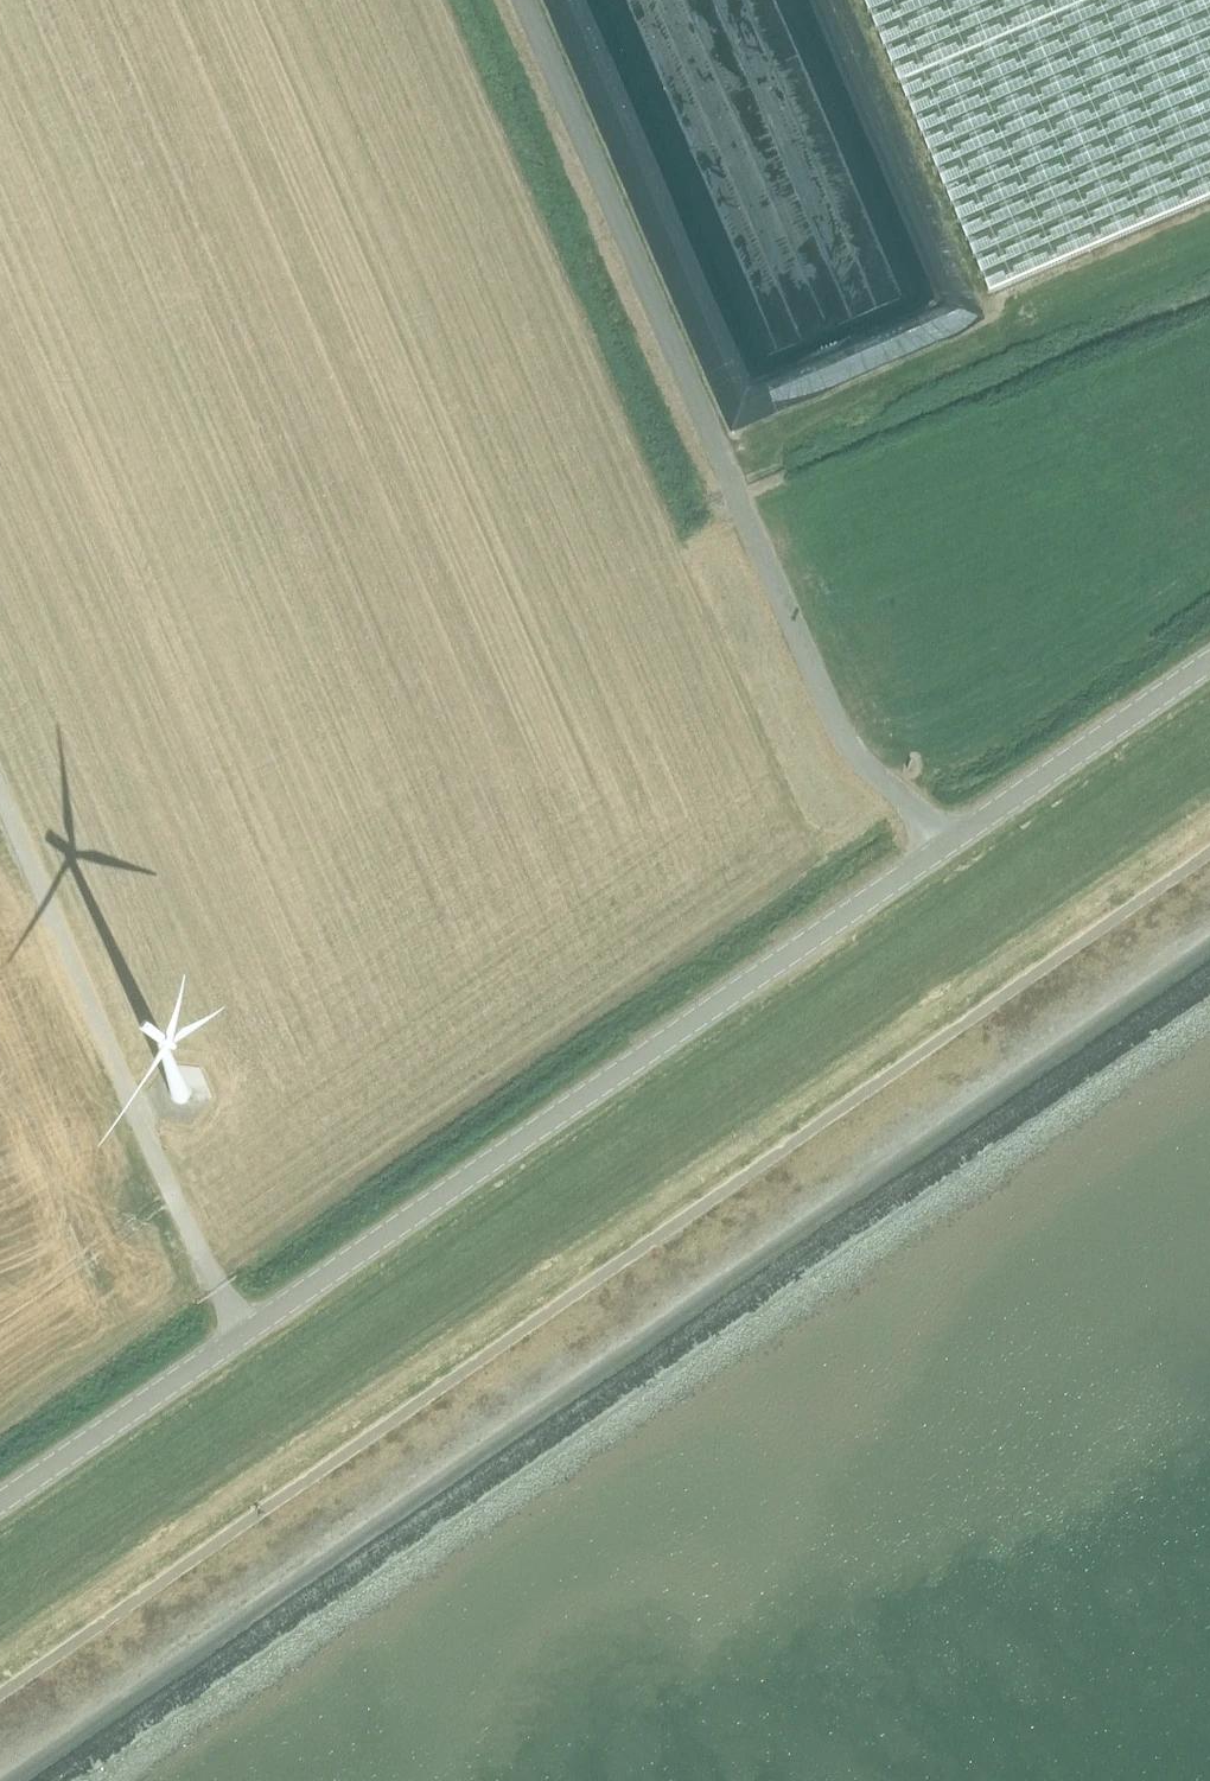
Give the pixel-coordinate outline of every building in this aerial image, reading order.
[(991,295),(1209,200),(1209,0),(864,0),(991,295)]
